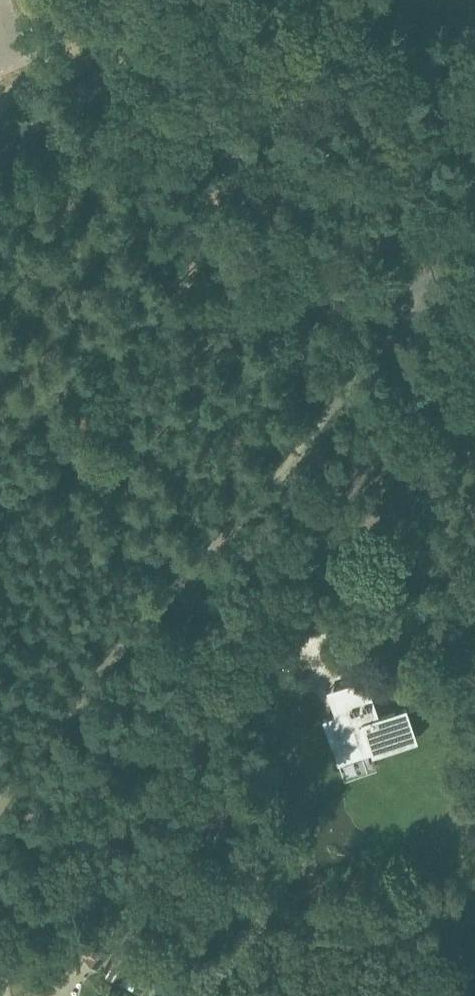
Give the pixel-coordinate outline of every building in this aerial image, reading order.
[(0,51),(0,75),(9,71),(0,51)] [(346,713),(324,720),(337,760),(371,750),(372,754),(416,739),(406,707),(378,716),(366,678),(338,687),(346,713)] [(82,923),(67,940),(81,953),(80,954),(95,967),(111,948),(82,923)]
